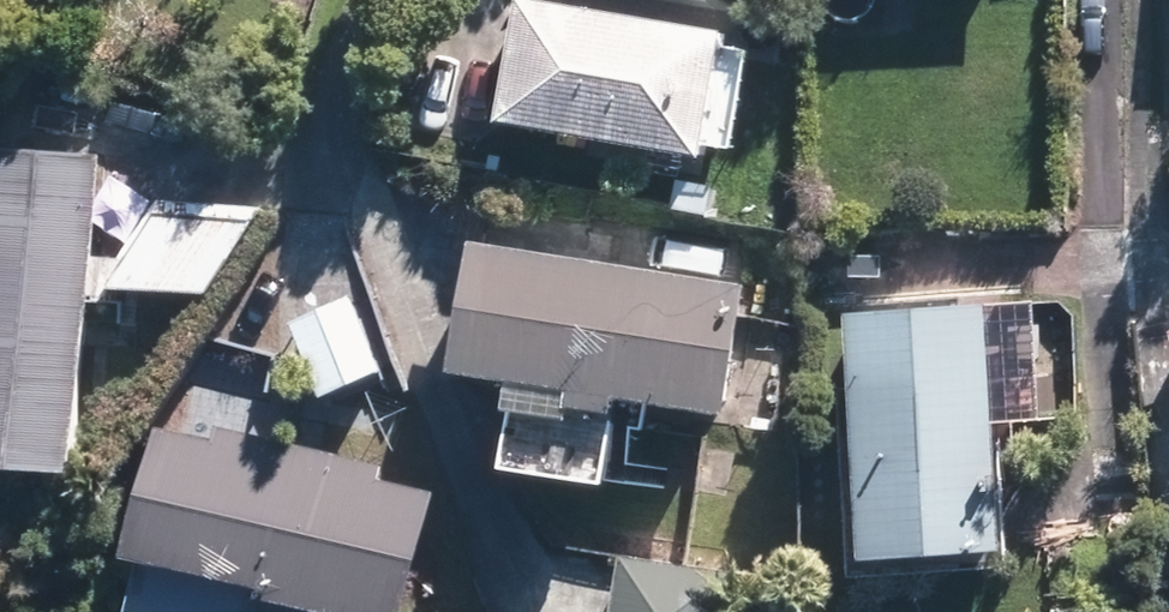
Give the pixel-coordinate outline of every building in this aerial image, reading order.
[(714,36),(523,2),(502,118),(694,152),(714,36)] [(0,160),(0,468),(78,473),(98,167),(0,160)] [(256,211),(165,204),(117,290),(204,296),(256,211)] [(715,407),(735,292),(486,251),(466,366),(715,407)] [(342,301),(293,322),(323,391),(372,370),(342,301)] [(988,310),(853,314),(861,556),(996,551),(988,310)] [(422,504),(176,443),(147,559),(363,611),(395,611),(422,504)] [(630,566),(622,611),(726,611),(731,582),(630,566)]
